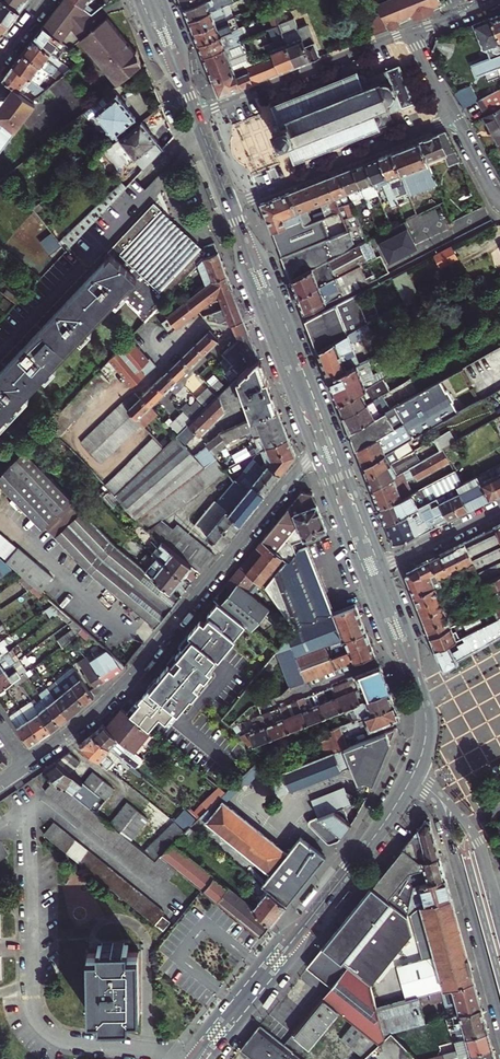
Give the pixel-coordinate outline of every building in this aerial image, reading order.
[(12,24),(18,17),(22,12),(6,0),(0,0),(0,15),(12,24)] [(22,12),(31,0),(6,0),(22,12)] [(84,4),(79,0),(65,0),(55,12),(46,25),(63,39),(73,26),(64,19),(70,11),(75,15),(84,4)] [(102,4),(100,2),(102,0),(79,0),(84,4),(94,11),(100,6),(102,4)] [(184,8),(204,0),(181,0),(184,8)] [(219,0),(204,0),(184,8),(186,14),(189,20),(221,7),(219,0)] [(388,30),(402,24),(401,21),(406,19),(404,15),(399,0),(384,0),(375,4),(377,7),(382,16),(388,30)] [(416,19),(447,7),(444,0),(399,0),(404,15),(406,19),(414,15),(416,19)] [(94,11),(84,4),(75,15),(70,11),(64,19),(73,26),(63,39),(71,45),(72,46),(80,39),(87,47),(107,68),(97,40),(122,30),(114,20),(112,22),(107,18),(112,12),(106,6),(103,8),(100,6),(94,11)] [(221,7),(189,20),(191,26),(193,32),(215,23),(227,18),(225,13),(230,11),(227,4),(227,5),(221,7)] [(279,27),(282,35),(295,66),(308,62),(320,57),(307,25),(298,28),(295,18),(283,22),(277,8),(272,10),(275,15),(279,27)] [(0,15),(0,35),(3,37),(8,30),(12,24),(0,15)] [(388,30),(381,16),(370,21),(374,35),(388,30)] [(229,24),(227,18),(215,23),(217,29),(229,24)] [(494,19),(486,22),(477,26),(487,51),(492,54),(494,57),(475,64),(480,76),(499,68),(499,33),(494,19)] [(198,44),(232,31),(229,24),(217,29),(215,23),(193,32),(196,38),(198,44)] [(35,39),(53,52),(57,55),(60,58),(71,45),(63,39),(46,25),(43,29),(39,34),(35,39)] [(282,35),(279,27),(269,30),(272,37),(275,36),(275,37),(282,35)] [(244,36),(241,28),(233,31),(236,40),(244,36)] [(139,48),(122,30),(97,40),(107,68),(121,83),(133,73),(145,63),(142,56),(139,48)] [(233,31),(232,31),(198,44),(199,46),(201,51),(202,54),(203,56),(224,47),(242,41),(247,39),(246,36),(244,36),(236,40),(233,31)] [(295,66),(282,35),(275,37),(275,36),(272,37),(274,42),(276,48),(270,50),(268,44),(264,32),(247,39),(242,41),(247,53),(252,65),(262,60),(263,63),(274,60),(279,73),(287,70),(295,66)] [(53,52),(35,39),(30,45),(25,52),(43,66),(54,74),(59,68),(51,63),(48,60),(53,52)] [(242,41),(224,47),(203,56),(208,69),(213,82),(235,74),(234,72),(247,67),(252,65),(247,53),(242,41)] [(20,59),(15,65),(40,84),(42,85),(45,80),(37,73),(43,66),(25,52),(20,59)] [(48,60),(51,63),(57,55),(53,52),(48,60)] [(235,74),(213,82),(216,90),(219,97),(279,73),(274,60),(263,63),(262,60),(252,65),(247,67),(249,71),(236,76),(235,74)] [(40,84),(15,65),(11,71),(5,78),(16,87),(21,90),(27,82),(32,86),(37,89),(38,87),(40,84)] [(378,130),(378,129),(377,127),(379,126),(380,124),(381,122),(381,121),(380,116),(389,113),(414,104),(399,65),(364,79),(363,76),(362,74),(360,73),(357,72),(356,72),(355,71),(353,72),(353,73),(346,76),(344,75),(343,76),(343,78),(339,79),(334,81),(333,80),(331,80),(331,82),(322,86),(320,84),(319,85),(319,87),(308,91),(307,90),(305,90),(305,92),(298,95),(296,94),(294,95),(294,96),(285,100),(283,99),(282,100),(282,102),(274,105),(272,103),(271,104),(271,106),(268,107),(270,110),(272,109),(276,121),(272,123),(274,127),(272,128),(273,130),(272,131),(276,141),(277,140),(278,143),(280,142),(282,147),(286,145),(291,159),(289,160),(290,162),(292,162),(293,163),(295,162),(295,160),(303,157),(305,159),(307,158),(307,155),(316,153),(317,154),(319,153),(320,151),(327,148),(328,150),(330,149),(330,147),(339,143),(341,145),(342,144),(342,142),(351,139),(353,140),(354,139),(354,137),(363,134),(365,136),(367,135),(367,133),(374,130),(376,131),(378,130)] [(234,72),(235,74),(236,76),(249,71),(247,67),(234,72)] [(27,94),(32,86),(27,82),(21,90),(27,94)] [(48,90),(42,85),(40,84),(38,87),(45,92),(48,90)] [(478,101),(481,100),(474,85),(459,91),(467,107),(478,101)] [(35,100),(27,94),(21,90),(16,87),(8,98),(6,97),(3,99),(3,102),(4,103),(0,108),(0,154),(14,136),(5,125),(35,100)] [(499,148),(499,91),(488,96),(481,100),(478,101),(487,117),(484,118),(492,134),(499,148)] [(101,104),(99,101),(97,102),(77,118),(83,125),(92,118),(90,116),(97,111),(120,139),(139,124),(135,118),(138,116),(128,104),(119,93),(105,104),(104,102),(101,104)] [(39,104),(35,100),(5,125),(14,137),(39,104)] [(115,143),(120,139),(97,111),(90,116),(92,118),(114,144),(115,143)] [(378,129),(392,123),(389,113),(380,116),(381,121),(381,122),(380,124),(379,126),(377,127),(378,129)] [(67,250),(175,136),(174,132),(172,128),(167,132),(159,139),(144,120),(139,124),(120,139),(115,143),(133,164),(118,179),(122,183),(64,237),(60,241),(67,250)] [(431,136),(419,141),(427,163),(444,156),(448,166),(460,161),(444,131),(431,136)] [(392,152),(404,183),(408,193),(410,196),(436,186),(430,170),(427,163),(419,141),(410,145),(402,148),(392,152)] [(395,198),(408,193),(404,183),(392,152),(387,154),(379,157),(394,196),(395,198)] [(394,196),(379,157),(372,160),(364,163),(373,183),(376,189),(384,186),(393,208),(399,206),(395,198),(394,196)] [(369,208),(373,206),(369,198),(378,195),(376,189),(373,183),(364,163),(359,165),(351,168),(365,200),(369,208)] [(345,171),(339,173),(351,201),(359,198),(360,201),(365,200),(351,168),(345,171)] [(326,178),(336,201),(340,212),(348,231),(352,240),(365,235),(364,233),(351,201),(339,173),(332,176),(326,178)] [(444,190),(448,197),(473,184),(469,177),(444,190)] [(327,217),(340,212),(336,201),(326,178),(314,183),(322,202),(327,217)] [(307,185),(301,188),(309,207),(322,202),(314,183),(307,185)] [(294,191),(288,193),(296,213),(297,212),(301,220),(303,226),(314,222),(309,207),(301,188),(294,191)] [(266,218),(271,232),(285,227),(282,218),(296,213),(288,193),(260,204),(266,218)] [(152,314),(164,302),(198,265),(205,257),(199,251),(202,248),(154,203),(123,237),(108,252),(111,254),(137,278),(126,292),(129,296),(124,300),(146,320),(152,314)] [(484,208),(460,218),(466,232),(490,222),(484,208)] [(282,218),(285,227),(301,220),(297,212),(296,213),(282,218)] [(287,272),(290,280),(354,247),(352,240),(348,231),(330,238),(322,219),(314,222),(303,226),(301,220),(285,227),(271,232),(287,272)] [(389,260),(416,247),(413,241),(409,233),(411,232),(405,220),(391,228),(395,235),(380,242),(389,260)] [(366,236),(367,240),(379,234),(376,227),(364,233),(365,235),(366,236)] [(60,241),(64,237),(60,231),(55,235),(60,241)] [(39,242),(48,255),(59,247),(51,234),(39,242)] [(218,252),(215,243),(203,247),(207,256),(218,252)] [(297,296),(359,265),(368,260),(360,244),(354,247),(290,280),(293,288),(297,296)] [(451,250),(435,258),(441,270),(457,262),(451,250)] [(198,265),(206,284),(213,280),(228,275),(224,266),(218,252),(207,256),(205,257),(198,265)] [(0,372),(0,425),(126,292),(137,278),(111,254),(0,372)] [(303,313),(377,277),(374,273),(365,277),(359,265),(297,296),(300,304),(303,313)] [(394,278),(404,299),(418,291),(408,271),(394,278)] [(213,280),(206,284),(183,303),(187,310),(190,308),(193,313),(200,307),(203,310),(205,308),(203,305),(204,304),(214,296),(217,299),(219,297),(218,293),(232,288),(230,281),(228,275),(213,280)] [(238,302),(232,288),(218,293),(219,297),(223,306),(216,309),(220,321),(227,318),(230,323),(232,322),(244,317),(238,302)] [(312,335),(319,352),(356,331),(368,325),(368,324),(357,296),(306,320),(312,335)] [(170,331),(191,314),(193,313),(190,308),(187,310),(183,303),(173,311),(164,302),(152,314),(170,331)] [(234,326),(236,332),(248,328),(246,324),(246,322),(244,317),(232,322),(234,326)] [(329,379),(360,365),(352,344),(364,338),(362,334),(370,329),(368,325),(356,331),(319,352),(320,357),(325,368),(329,379)] [(195,340),(204,350),(211,342),(217,337),(208,327),(204,331),(195,340)] [(231,363),(244,352),(241,345),(253,340),(250,334),(248,328),(236,332),(238,337),(230,346),(228,344),(220,353),(225,357),(228,361),(226,363),(229,366),(231,369),(233,367),(231,363)] [(66,405),(48,425),(58,436),(105,386),(120,370),(141,393),(153,381),(141,368),(149,360),(135,344),(144,334),(138,329),(136,331),(66,405)] [(204,350),(195,340),(181,354),(190,363),(197,356),(204,350)] [(240,359),(244,368),(255,357),(259,356),(256,348),(253,340),(241,345),(244,352),(245,356),(240,359)] [(486,354),(490,363),(499,363),(499,348),(486,354)] [(183,370),(190,363),(181,354),(168,367),(177,377),(183,370)] [(268,380),(259,356),(255,357),(244,368),(236,375),(235,376),(244,386),(250,377),(262,410),(277,404),(268,380)] [(226,373),(231,369),(229,366),(226,363),(228,361),(225,357),(217,364),(226,373)] [(150,359),(149,360),(141,368),(153,381),(162,372),(150,359)] [(369,361),(360,365),(329,379),(334,392),(339,404),(370,387),(374,384),(386,378),(390,375),(388,371),(374,375),(369,361)] [(162,391),(177,377),(168,367),(162,372),(153,381),(162,391)] [(225,384),(217,392),(227,402),(244,386),(235,376),(229,382),(228,381),(225,384)] [(244,386),(255,413),(262,410),(250,377),(244,386)] [(341,410),(344,418),(377,399),(387,393),(393,390),(386,378),(374,384),(370,387),(339,404),(341,410)] [(346,422),(350,433),(372,420),(383,414),(419,393),(411,379),(393,390),(387,393),(377,399),(344,418),(346,422)] [(217,392),(225,384),(220,380),(213,387),(217,392)] [(155,397),(162,391),(153,381),(141,393),(139,395),(148,404),(155,397)] [(352,439),(357,451),(380,437),(404,424),(412,439),(458,412),(453,403),(455,402),(448,391),(446,392),(440,382),(419,393),(383,414),(372,420),(350,433),(352,439)] [(208,401),(214,394),(208,388),(201,395),(208,401)] [(162,446),(161,447),(141,467),(113,495),(122,505),(134,518),(216,455),(209,447),(208,446),(197,455),(187,445),(224,409),(217,392),(214,394),(208,401),(204,405),(189,419),(176,432),(162,446)] [(227,402),(217,392),(224,409),(229,404),(227,402)] [(151,407),(148,404),(139,395),(136,399),(126,408),(139,422),(145,428),(158,415),(151,407)] [(204,405),(208,401),(201,395),(198,398),(204,405)] [(186,402),(179,408),(183,413),(189,419),(204,405),(198,398),(190,406),(186,402)] [(99,462),(139,422),(126,408),(120,403),(79,441),(99,462)] [(255,413),(230,424),(220,428),(224,440),(253,427),(256,434),(261,432),(261,429),(283,419),(282,417),(279,411),(277,404),(262,410),(255,413)] [(176,432),(189,419),(183,413),(170,426),(176,432)] [(255,451),(261,448),(289,436),(286,428),(283,419),(261,429),(261,432),(256,434),(254,435),(253,438),(256,445),(254,446),(255,451)] [(409,440),(412,439),(404,424),(380,437),(387,453),(392,450),(409,440)] [(209,447),(224,440),(220,428),(215,430),(207,437),(204,441),(208,446),(209,447)] [(449,445),(456,441),(451,431),(434,441),(440,451),(443,449),(449,445)] [(293,446),(289,436),(261,448),(264,455),(262,462),(265,465),(246,489),(234,478),(225,464),(223,465),(216,455),(134,518),(160,539),(190,564),(200,572),(214,555),(203,546),(177,523),(173,529),(159,519),(223,469),(231,480),(216,500),(210,495),(195,505),(185,517),(210,538),(220,547),(231,534),(255,505),(256,503),(280,473),(296,454),(293,446)] [(141,467),(161,447),(151,437),(103,484),(104,486),(113,495),(141,467)] [(380,437),(357,451),(360,459),(363,467),(387,453),(380,437)] [(397,461),(415,451),(412,445),(409,440),(392,450),(395,457),(397,461)] [(443,449),(449,462),(456,458),(449,445),(443,449)] [(179,597),(169,589),(144,569),(141,566),(112,542),(25,449),(0,476),(0,482),(17,500),(41,526),(42,525),(78,561),(89,571),(134,609),(142,616),(154,627),(167,612),(179,597)] [(418,481),(450,463),(449,462),(443,449),(440,451),(423,460),(371,489),(375,497),(378,505),(378,507),(401,499),(415,491),(409,480),(416,477),(418,481)] [(365,472),(367,477),(389,465),(397,461),(395,457),(392,450),(387,453),(363,467),(365,472)] [(371,489),(423,460),(420,455),(418,453),(416,450),(415,451),(397,461),(389,465),(367,477),(369,483),(371,489)] [(491,471),(493,475),(497,484),(494,485),(499,494),(499,493),(499,467),(491,471)] [(455,486),(461,483),(454,470),(430,484),(431,487),(428,489),(430,492),(420,498),(423,503),(428,500),(435,496),(445,491),(455,486)] [(487,478),(479,482),(488,500),(493,497),(499,494),(494,485),(497,484),(493,475),(487,478)] [(477,505),(488,500),(479,482),(475,476),(461,483),(455,486),(467,510),(477,505)] [(93,482),(101,490),(104,486),(103,484),(97,478),(93,482)] [(385,523),(423,503),(420,498),(430,492),(428,489),(431,487),(430,484),(415,491),(401,499),(378,507),(381,515),(385,523)] [(118,509),(122,505),(113,495),(104,486),(101,490),(97,493),(100,497),(101,496),(111,506),(113,504),(118,509)] [(467,510),(455,486),(445,491),(448,498),(457,515),(462,512),(467,510)] [(282,514),(263,538),(270,543),(268,545),(275,551),(282,542),(292,530),(296,526),(291,522),(289,516),(292,513),(317,503),(313,492),(301,490),(282,514)] [(447,520),(437,499),(435,496),(428,500),(433,511),(428,513),(432,519),(429,520),(433,527),(447,520)] [(457,515),(448,498),(445,499),(443,496),(437,499),(447,520),(452,517),(457,515)] [(385,523),(388,533),(428,513),(433,511),(428,500),(423,503),(385,523)] [(296,526),(292,530),(282,542),(275,551),(285,559),(288,562),(296,552),(293,545),(303,540),(304,542),(328,532),(322,516),(317,503),(292,513),(289,516),(291,522),(296,526)] [(428,513),(388,533),(390,538),(393,544),(417,533),(419,534),(433,527),(429,520),(432,519),(428,513)] [(487,528),(465,539),(475,558),(481,571),(486,581),(490,591),(496,602),(499,611),(499,522),(487,528)] [(6,559),(17,547),(0,532),(0,554),(6,559)] [(265,586),(285,559),(275,551),(268,545),(270,543),(263,538),(254,549),(244,560),(240,566),(261,582),(265,586)] [(190,564),(160,539),(157,542),(162,547),(155,555),(180,576),(185,570),(190,564)] [(462,541),(455,544),(464,564),(475,558),(465,539),(462,541)] [(162,547),(157,542),(150,551),(152,553),(155,555),(162,547)] [(314,566),(305,545),(300,547),(296,552),(288,562),(300,571),(314,566)] [(461,566),(452,546),(446,548),(441,551),(451,571),(461,566)] [(451,571),(441,551),(436,554),(431,556),(438,570),(441,576),(451,571)] [(155,555),(152,553),(141,566),(144,569),(155,555)] [(175,583),(180,576),(155,555),(144,569),(169,589),(175,583)] [(424,576),(438,570),(431,556),(425,559),(418,563),(424,576)] [(2,573),(11,566),(1,557),(0,558),(0,574),(2,573)] [(481,571),(475,558),(464,564),(470,576),(481,571)] [(334,611),(314,566),(300,571),(288,562),(285,559),(265,586),(294,627),(334,611)] [(424,576),(418,563),(405,569),(410,581),(414,593),(436,584),(443,581),(441,576),(438,570),(424,576)] [(251,594),(261,582),(240,566),(224,585),(228,588),(231,590),(220,604),(245,624),(251,629),(269,609),(251,594)] [(486,581),(481,571),(470,576),(475,586),(486,581)] [(32,584),(25,578),(21,583),(27,588),(32,584)] [(490,591),(486,581),(475,586),(479,597),(490,591)] [(37,598),(43,594),(41,592),(32,584),(27,588),(37,598)] [(436,584),(414,593),(416,598),(418,603),(440,594),(436,584)] [(496,602),(490,591),(479,597),(485,608),(496,602)] [(440,594),(418,603),(419,606),(420,609),(422,613),(444,605),(440,594)] [(475,599),(465,604),(470,615),(480,610),(475,599)] [(140,701),(130,714),(148,729),(159,717),(165,722),(175,710),(178,711),(183,704),(191,695),(192,696),(199,687),(197,686),(204,678),(206,679),(212,671),(210,669),(207,667),(208,666),(216,656),(218,658),(235,637),(234,637),(245,624),(220,604),(217,601),(207,614),(209,615),(204,622),(200,619),(188,633),(190,635),(182,646),(175,654),(177,656),(170,664),(168,662),(156,677),(158,678),(150,688),(149,686),(147,688),(138,700),(140,701)] [(334,611),(294,627),(292,628),(276,649),(289,685),(334,667),(328,652),(326,645),(330,643),(345,637),(366,629),(361,616),(356,602),(334,611)] [(496,602),(485,608),(490,620),(499,616),(499,611),(496,602)] [(470,615),(465,604),(454,609),(455,612),(459,620),(470,615)] [(43,619),(46,623),(60,614),(54,605),(45,611),(48,615),(43,619)] [(444,605),(422,613),(424,619),(427,624),(448,615),(444,605)] [(142,616),(134,609),(129,615),(137,622),(142,616)] [(435,647),(451,639),(460,635),(462,634),(465,633),(463,628),(484,618),(486,617),(482,609),(480,610),(470,615),(459,620),(452,624),(431,634),(433,641),(435,647)] [(431,634),(452,624),(448,615),(427,624),(430,633),(431,634)] [(490,620),(486,622),(465,633),(462,634),(463,638),(461,639),(460,640),(461,644),(454,647),(457,657),(499,633),(499,616),(490,620)] [(465,633),(486,622),(484,618),(463,628),(465,633)] [(74,620),(69,623),(73,628),(58,639),(61,645),(72,637),(84,629),(74,620)] [(349,649),(370,640),(368,635),(366,629),(345,637),(349,649)] [(190,635),(188,633),(187,633),(178,643),(182,646),(190,635)] [(457,657),(454,647),(451,639),(435,647),(437,652),(440,658),(442,665),(443,667),(458,659),(457,657)] [(251,650),(266,665),(276,655),(260,640),(251,650)] [(332,655),(337,667),(375,652),(373,646),(370,640),(349,649),(336,654),(332,655)] [(111,673),(120,668),(110,652),(105,647),(98,651),(103,659),(111,673)] [(0,655),(0,671),(13,662),(18,659),(11,648),(4,652),(2,654),(0,655)] [(87,655),(102,680),(111,673),(103,659),(98,652),(93,655),(91,652),(87,655)] [(167,661),(168,662),(170,664),(177,656),(175,654),(173,653),(167,661)] [(102,680),(87,655),(85,656),(77,661),(88,679),(86,680),(88,684),(91,682),(92,685),(97,682),(102,680)] [(218,658),(216,656),(208,666),(207,667),(210,669),(218,658)] [(0,671),(0,688),(26,670),(18,659),(13,662),(0,671)] [(72,665),(62,671),(70,683),(84,702),(93,694),(72,665)] [(359,700),(389,688),(384,676),(380,665),(347,677),(352,689),(355,688),(359,700)] [(62,671),(53,677),(62,690),(76,709),(84,702),(70,683),(62,671)] [(147,685),(149,686),(150,688),(158,678),(156,677),(155,676),(147,685)] [(53,677),(45,683),(54,696),(67,715),(71,712),(76,709),(62,690),(53,677)] [(341,707),(359,700),(355,688),(352,689),(347,677),(343,679),(343,681),(345,682),(347,683),(341,686),(334,688),(335,692),(336,695),(341,707)] [(206,679),(204,678),(197,686),(199,687),(201,689),(208,680),(206,679)] [(46,704),(59,722),(67,715),(54,696),(45,683),(36,690),(41,696),(46,704)] [(335,692),(334,688),(333,685),(326,688),(328,695),(335,692)] [(341,707),(347,721),(395,703),(392,695),(389,688),(359,700),(341,707)] [(323,714),(341,707),(336,695),(323,700),(321,695),(320,690),(314,692),(318,702),(323,714)] [(194,698),(192,696),(191,695),(183,704),(187,707),(194,698)] [(37,710),(46,704),(41,696),(35,700),(32,702),(37,710)] [(305,721),(323,714),(318,702),(308,706),(304,696),(301,698),(297,699),(305,721)] [(39,737),(50,728),(38,710),(30,699),(19,707),(19,708),(23,713),(39,737)] [(126,711),(130,714),(140,701),(138,700),(137,699),(126,711)] [(287,728),(305,721),(297,699),(281,705),(279,706),(282,716),(287,728)] [(320,738),(325,753),(343,746),(347,744),(344,737),(353,734),(353,731),(368,724),(369,727),(399,716),(399,714),(397,708),(395,703),(347,721),(327,729),(329,735),(320,738)] [(37,710),(38,710),(50,728),(59,722),(46,704),(37,710)] [(112,717),(104,726),(134,751),(150,731),(126,711),(121,707),(112,717)] [(28,745),(39,737),(26,718),(23,713),(19,708),(8,715),(15,726),(28,745)] [(179,712),(178,711),(175,710),(165,722),(169,725),(179,712)] [(287,728),(282,716),(272,720),(270,716),(268,711),(266,712),(261,714),(269,735),(287,728)] [(269,735),(261,714),(256,716),(251,718),(253,721),(256,720),(258,726),(246,731),(251,742),(269,735)] [(142,756),(134,751),(104,726),(102,724),(96,728),(91,733),(109,747),(120,756),(133,767),(142,756)] [(244,732),(242,725),(233,729),(238,734),(244,732)] [(350,764),(357,780),(364,777),(373,781),(392,733),(390,727),(347,744),(343,746),(350,764)] [(251,742),(246,731),(244,732),(238,734),(247,742),(248,744),(251,742)] [(109,747),(91,733),(84,738),(78,744),(109,769),(112,766),(110,764),(113,760),(104,753),(109,747)] [(287,789),(350,764),(343,746),(325,753),(281,771),(287,788),(287,789)] [(120,756),(109,747),(104,753),(113,760),(110,764),(112,766),(114,764),(120,756)] [(59,757),(54,760),(69,772),(78,762),(66,752),(62,755),(59,757)] [(92,791),(81,782),(69,772),(54,760),(41,770),(53,779),(87,807),(98,795),(102,799),(107,793),(98,785),(92,791)] [(258,771),(254,761),(239,776),(244,780),(246,783),(258,771)] [(491,766),(497,777),(499,775),(499,761),(491,766)] [(114,764),(112,766),(109,769),(117,775),(121,770),(114,764)] [(90,771),(81,782),(92,791),(98,785),(107,793),(111,789),(90,771)] [(287,788),(281,771),(268,776),(274,793),(287,788)] [(239,776),(219,796),(221,798),(223,801),(244,780),(239,776)] [(166,879),(174,868),(158,855),(153,859),(142,851),(135,845),(127,839),(117,831),(106,822),(93,811),(87,807),(53,779),(44,791),(73,815),(145,871),(150,866),(166,879)] [(343,786),(311,798),(317,813),(349,801),(343,786)] [(198,816),(269,872),(285,851),(223,801),(221,798),(209,809),(207,807),(205,808),(198,816)] [(117,831),(135,808),(125,799),(106,822),(117,831)] [(196,818),(198,816),(205,808),(200,804),(191,814),(196,818)] [(146,817),(135,808),(117,831),(127,839),(146,817)] [(341,835),(352,821),(335,808),(318,814),(316,815),(341,835)] [(341,835),(316,815),(308,818),(307,820),(306,822),(307,823),(308,824),(329,840),(330,841),(333,841),(335,841),(337,840),(338,838),(341,835)] [(425,818),(402,847),(414,857),(417,859),(439,854),(434,836),(429,818),(425,818)] [(173,821),(142,851),(153,859),(158,855),(170,843),(183,831),(184,829),(173,821)] [(162,911),(51,822),(42,833),(51,840),(161,929),(169,920),(160,913),(162,911)] [(195,832),(187,826),(184,829),(183,831),(190,837),(195,832)] [(324,856),(299,837),(261,885),(268,890),(286,904),(324,856)] [(270,923),(253,909),(170,843),(158,855),(174,868),(200,889),(237,918),(259,936),(265,930),(270,923)] [(412,885),(400,875),(414,857),(402,847),(399,851),(394,856),(387,865),(371,886),(385,897),(406,914),(407,910),(407,909),(412,885)] [(400,875),(412,885),(444,876),(441,865),(439,854),(417,859),(414,857),(400,875)] [(259,901),(268,890),(261,885),(246,873),(241,881),(259,895),(257,898),(259,901)] [(444,876),(412,885),(407,909),(426,904),(450,897),(448,888),(445,879),(444,876)] [(331,935),(322,946),(346,965),(368,983),(374,1006),(401,999),(416,995),(427,992),(439,989),(473,979),(469,964),(453,905),(450,897),(426,904),(407,909),(407,910),(411,914),(414,929),(412,933),(408,916),(406,914),(385,897),(371,886),(366,891),(343,921),(331,935)] [(318,891),(314,888),(302,904),(305,907),(318,891)] [(352,892),(349,889),(335,906),(339,909),(349,897),(352,892)] [(253,909),(270,923),(279,912),(282,908),(286,904),(268,890),(259,901),(253,909)] [(136,950),(129,949),(129,944),(97,943),(97,947),(97,950),(87,950),(87,1011),(97,1012),(98,1019),(126,1019),(127,1011),(138,1011),(136,950)] [(346,965),(322,946),(320,949),(305,968),(329,987),(333,981),(346,965)] [(388,1032),(424,1022),(422,1017),(416,995),(401,999),(374,1006),(368,983),(346,965),(333,981),(329,987),(326,991),(321,997),(336,1009),(353,1023),(374,1040),(371,1043),(374,1046),(378,1042),(388,1032)] [(454,1000),(456,1005),(478,998),(477,995),(475,987),(473,979),(439,989),(443,999),(443,1002),(447,1003),(454,1000)] [(443,999),(439,989),(427,992),(430,1003),(443,999)] [(336,1009),(321,997),(291,1035),(306,1047),(336,1009)] [(478,998),(456,1005),(458,1012),(480,1006),(478,998)] [(480,1006),(458,1012),(450,1014),(453,1027),(483,1018),(482,1012),(480,1006)] [(483,1018),(453,1027),(456,1039),(486,1030),(485,1024),(483,1018)] [(256,1058),(305,1058),(260,1023),(250,1036),(241,1046),(256,1058)] [(374,1040),(353,1023),(340,1039),(363,1057),(365,1054),(374,1046),(371,1043),(374,1040)] [(459,1054),(491,1046),(489,1038),(486,1030),(456,1039),(457,1041),(454,1042),(455,1047),(457,1046),(458,1049),(421,1058),(441,1058),(451,1056),(459,1054)] [(493,1054),(491,1046),(459,1054),(460,1058),(494,1058),(493,1054)]
